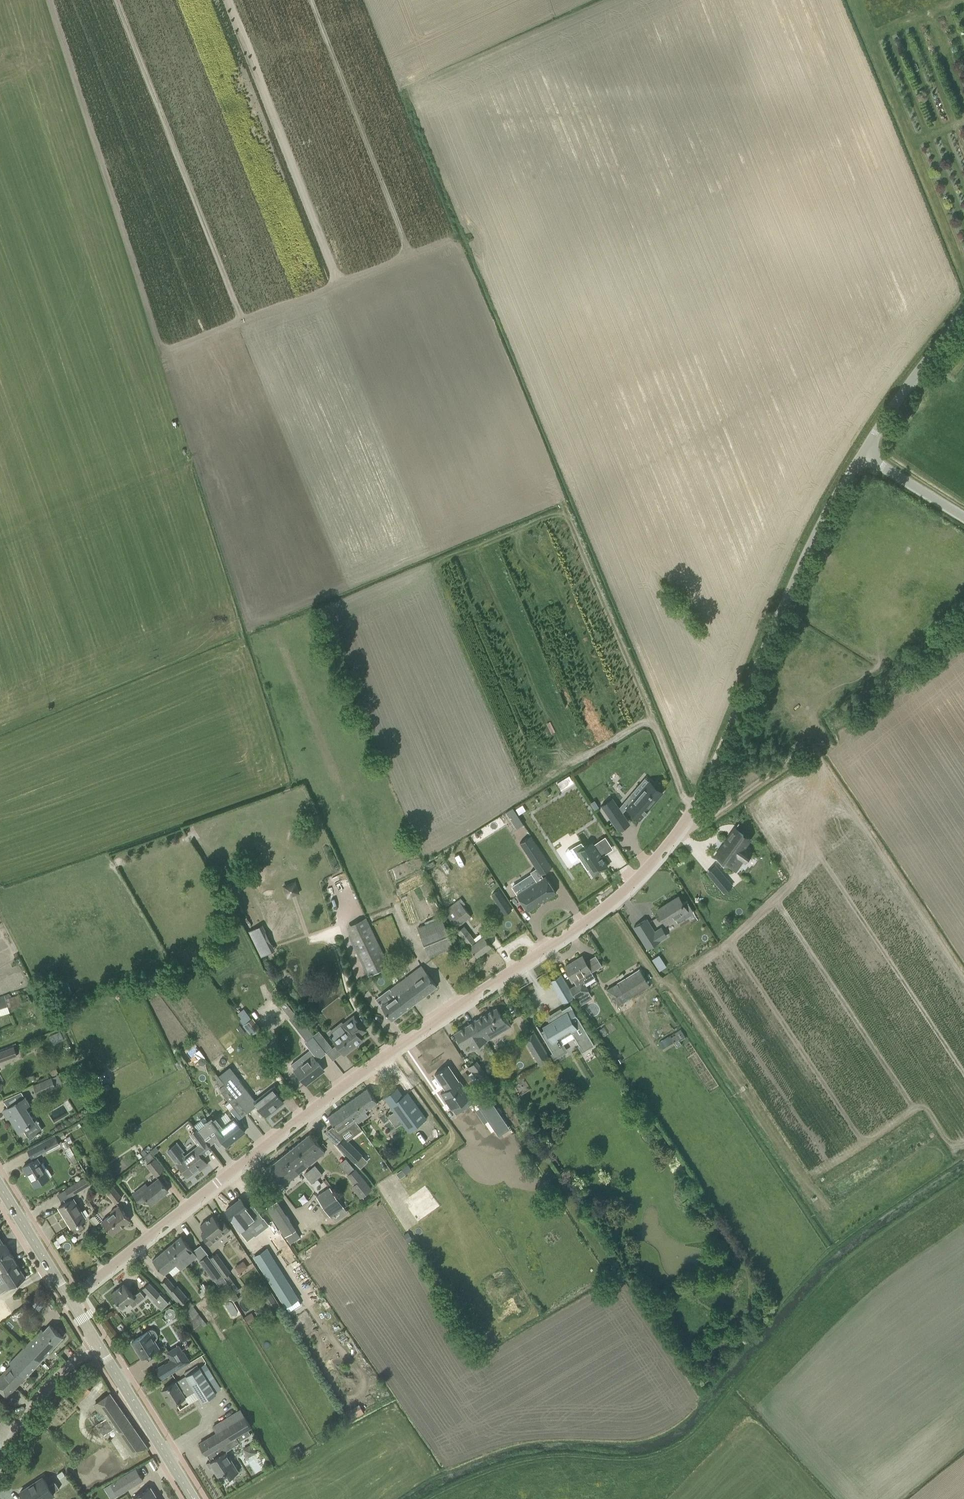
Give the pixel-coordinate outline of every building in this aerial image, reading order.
[(620,809),(612,798),(601,805),(612,821),(623,814),(622,812),(626,808),(639,819),(644,813),(645,814),(645,813),(644,812),(646,811),(647,812),(647,811),(646,811),(663,792),(650,781),(637,797),(632,792),(624,802),(625,803),(620,809)] [(595,800),(590,803),(594,810),(599,807),(595,800)] [(669,815),(677,805),(674,802),(665,811),(669,815)] [(522,805),(516,809),(519,814),(525,810),(522,805)] [(513,808),(506,812),(509,817),(510,817),(516,813),(513,808)] [(743,834),(735,829),(734,828),(726,840),(726,841),(725,842),(728,844),(725,847),(723,845),(716,854),(731,865),(737,856),(738,857),(744,861),(750,852),(743,847),(749,839),(748,838),(746,837),(747,836),(745,835),(745,836),(743,835),(743,834)] [(537,882),(517,894),(528,911),(556,892),(545,876),(543,877),(541,874),(552,867),(531,835),(520,842),(536,868),(530,872),(537,882)] [(582,845),(574,850),(577,854),(585,867),(587,870),(590,868),(594,875),(607,866),(603,860),(604,859),(603,859),(601,857),(602,856),(601,856),(593,844),(591,842),(583,847),(582,845)] [(724,875),(715,882),(719,887),(721,886),(725,891),(730,887),(726,882),(728,880),(724,875)] [(500,888),(493,893),(506,913),(513,909),(500,888)] [(706,894),(695,898),(699,910),(711,905),(706,894)] [(675,920),(677,923),(694,912),(686,899),(682,902),(678,896),(655,911),(665,926),(675,920)] [(444,911),(457,927),(473,915),(461,898),(455,902),(444,911)] [(363,918),(348,926),(353,937),(350,938),(368,974),(368,975),(390,965),(367,917),(363,918)] [(417,927),(425,946),(429,956),(453,946),(441,917),(417,927)] [(646,919),(634,926),(647,948),(660,940),(646,919)] [(259,956),(271,951),(261,924),(249,929),(259,956)] [(463,926),(457,931),(470,947),(477,956),(491,945),(484,936),(476,942),(463,926)] [(658,955),(652,959),(656,964),(662,960),(658,955)] [(582,956),(565,966),(570,975),(573,980),(576,984),(569,988),(576,998),(588,990),(583,982),(594,976),(590,969),(587,964),(582,956)] [(395,996),(381,1006),(392,1020),(437,986),(421,966),(398,983),(398,984),(390,990),(395,996)] [(606,990),(616,1007),(649,986),(638,970),(606,990)] [(551,981),(555,988),(564,982),(561,975),(551,981)] [(9,994),(4,996),(7,1007),(10,1007),(10,1009),(31,1003),(29,994),(20,997),(20,994),(10,997),(9,994)] [(0,997),(0,1015),(0,1016),(9,1013),(7,1007),(4,996),(0,997)] [(283,998),(278,1002),(290,1017),(295,1013),(283,998)] [(594,1045),(570,1004),(549,1017),(553,1022),(546,1026),(548,1030),(542,1033),(541,1034),(555,1056),(565,1050),(559,1040),(558,1041),(557,1039),(572,1030),(573,1032),(572,1033),(582,1050),(593,1044),(594,1045)] [(76,1007),(67,1010),(69,1017),(79,1013),(76,1007)] [(496,1007),(474,1020),(486,1040),(501,1031),(499,1028),(508,1022),(503,1013),(501,1014),(496,1007)] [(290,1017),(289,1018),(306,1040),(307,1040),(308,1040),(319,1055),(320,1055),(325,1051),(325,1050),(313,1036),(312,1034),(299,1016),(296,1012),(295,1013),(290,1017)] [(333,1040),(344,1054),(361,1040),(359,1036),(365,1030),(354,1015),(346,1021),(350,1026),(333,1040)] [(486,1040),(474,1020),(454,1033),(463,1047),(469,1043),(472,1049),(486,1040)] [(670,1026),(663,1031),(665,1035),(673,1030),(670,1026)] [(675,1044),(686,1037),(680,1029),(670,1037),(675,1044)] [(313,1034),(312,1034),(313,1036),(325,1050),(330,1046),(317,1031),(313,1034)] [(550,1059),(534,1033),(526,1037),(536,1052),(542,1064),(550,1059)] [(16,1055),(13,1045),(0,1050),(0,1061),(16,1055)] [(294,1069),(300,1075),(306,1083),(323,1069),(312,1055),(294,1069)] [(448,1065),(434,1073),(445,1089),(440,1093),(452,1110),(471,1097),(459,1080),(458,1080),(448,1065)] [(471,1070),(483,1086),(488,1082),(476,1066),(471,1070)] [(228,1087),(227,1088),(246,1112),(251,1108),(247,1102),(252,1097),(239,1080),(244,1077),(238,1069),(233,1073),(230,1075),(224,1067),(217,1073),(225,1083),(228,1087)] [(95,1077),(99,1085),(109,1080),(105,1072),(95,1077)] [(33,1086),(37,1095),(55,1086),(51,1077),(33,1086)] [(225,1083),(219,1088),(222,1092),(224,1090),(227,1088),(228,1087),(225,1083)] [(254,1101),(259,1107),(265,1115),(283,1101),(272,1087),(254,1101)] [(246,1112),(227,1088),(224,1090),(222,1092),(221,1093),(240,1117),(246,1112)] [(365,1111),(377,1102),(367,1088),(328,1117),(341,1135),(368,1115),(365,1111)] [(390,1105),(408,1131),(426,1119),(407,1093),(390,1105)] [(24,1097),(2,1111),(7,1118),(9,1116),(18,1131),(34,1122),(25,1106),(29,1104),(24,1097)] [(496,1106),(484,1114),(500,1138),(512,1131),(496,1106)] [(531,1114),(525,1118),(529,1125),(536,1121),(531,1114)] [(224,1142),(227,1145),(244,1132),(233,1117),(223,1125),(216,1116),(197,1131),(209,1145),(214,1141),(218,1146),(224,1142)] [(124,1126),(127,1131),(134,1127),(132,1124),(135,1121),(132,1117),(126,1121),(128,1124),(124,1126)] [(201,1157),(211,1148),(209,1145),(197,1131),(196,1129),(189,1134),(198,1145),(185,1155),(176,1143),(167,1150),(188,1176),(205,1162),(201,1157)] [(59,1142),(58,1139),(65,1136),(62,1131),(28,1150),(33,1157),(59,1142)] [(264,1170),(271,1177),(280,1189),(316,1160),(315,1158),(324,1151),(320,1147),(310,1133),(264,1170)] [(344,1138),(337,1146),(353,1162),(360,1155),(344,1138)] [(77,1143),(72,1146),(78,1157),(83,1154),(77,1143)] [(49,1177),(44,1171),(47,1169),(43,1163),(40,1164),(37,1158),(23,1167),(35,1186),(49,1177)] [(164,1168),(155,1158),(147,1164),(156,1175),(164,1168)] [(304,1173),(311,1182),(322,1174),(315,1164),(304,1173)] [(354,1184),(351,1186),(361,1197),(372,1189),(356,1168),(347,1175),(354,1184)] [(402,1169),(396,1173),(400,1178),(405,1173),(402,1169)] [(66,1189),(71,1197),(91,1184),(86,1176),(66,1189)] [(168,1190),(162,1182),(158,1178),(142,1191),(139,1189),(133,1194),(140,1203),(146,1198),(151,1204),(168,1190)] [(105,1191),(115,1203),(122,1197),(112,1185),(105,1191)] [(343,1206),(330,1187),(317,1196),(330,1216),(343,1206)] [(241,1198),(226,1210),(227,1210),(234,1219),(245,1241),(255,1234),(250,1227),(261,1218),(248,1200),(244,1203),(241,1198)] [(59,1207),(71,1227),(74,1232),(83,1227),(79,1222),(85,1218),(73,1199),(59,1207)] [(101,1220),(112,1234),(130,1220),(118,1205),(109,1212),(110,1213),(101,1220)] [(286,1214),(274,1221),(280,1229),(291,1222),(286,1214)] [(94,1215),(89,1219),(94,1226),(99,1222),(94,1215)] [(205,1231),(201,1234),(210,1245),(231,1229),(223,1220),(219,1223),(213,1215),(200,1225),(205,1231)] [(404,1234),(403,1235),(407,1242),(408,1241),(412,1239),(408,1232),(404,1234)] [(282,1235),(271,1242),(286,1266),(288,1265),(297,1259),(298,1259),(282,1235)] [(152,1260),(164,1274),(176,1264),(181,1269),(196,1256),(180,1237),(152,1260)] [(13,1257),(4,1243),(4,1244),(0,1246),(0,1274),(17,1263),(13,1257)] [(267,1249),(254,1257),(284,1306),(285,1307),(286,1307),(289,1312),(301,1304),(298,1299),(297,1298),(267,1249)] [(215,1253),(210,1257),(222,1274),(224,1277),(230,1272),(215,1253)] [(222,1274),(210,1257),(209,1258),(207,1255),(199,1260),(214,1280),(222,1274)] [(238,1274),(255,1268),(251,1257),(234,1263),(238,1274)] [(2,1290),(3,1292),(10,1287),(26,1277),(17,1263),(0,1274),(0,1292),(2,1290)] [(290,1269),(303,1290),(313,1283),(300,1263),(290,1269)] [(162,1282),(181,1305),(188,1299),(178,1285),(175,1287),(167,1277),(162,1282)] [(144,1287),(154,1299),(160,1293),(150,1282),(144,1287)] [(113,1303),(119,1310),(129,1302),(133,1306),(145,1297),(140,1290),(133,1296),(123,1284),(111,1293),(116,1300),(113,1303)] [(246,1312),(234,1285),(226,1289),(233,1304),(227,1307),(232,1318),(246,1312)] [(181,1307),(190,1320),(196,1316),(199,1314),(190,1301),(181,1307)] [(250,1313),(244,1317),(249,1324),(254,1320),(250,1313)] [(63,1337),(49,1324),(40,1334),(39,1332),(13,1360),(9,1364),(10,1365),(0,1376),(0,1389),(7,1381),(14,1388),(63,1337)] [(131,1341),(142,1358),(159,1348),(154,1341),(156,1339),(158,1337),(157,1334),(156,1331),(153,1330),(150,1329),(150,1330),(131,1341)] [(162,1378),(189,1361),(183,1351),(182,1352),(178,1345),(167,1352),(171,1359),(170,1360),(171,1362),(167,1364),(166,1362),(156,1369),(162,1378)] [(170,1385),(162,1390),(171,1405),(185,1397),(195,1391),(202,1402),(216,1394),(215,1393),(221,1388),(205,1363),(199,1367),(197,1364),(184,1372),(186,1375),(170,1385)] [(71,1393),(80,1401),(91,1390),(82,1382),(71,1393)] [(104,1416),(103,1417),(104,1419),(96,1424),(104,1435),(113,1429),(131,1456),(146,1445),(110,1393),(95,1403),(104,1416)] [(211,1460),(206,1463),(209,1469),(212,1467),(218,1476),(226,1471),(230,1477),(238,1471),(226,1451),(240,1443),(239,1441),(253,1433),(243,1416),(241,1418),(237,1411),(213,1426),(217,1433),(199,1443),(206,1455),(207,1454),(211,1460)] [(247,1456),(256,1453),(253,1445),(244,1448),(247,1456)] [(136,1468),(111,1483),(118,1495),(143,1479),(136,1468)] [(20,1492),(24,1498),(47,1498),(54,1495),(52,1493),(59,1488),(55,1482),(48,1486),(42,1477),(20,1492)] [(134,1498),(157,1498),(150,1487),(133,1497),(134,1498)]
